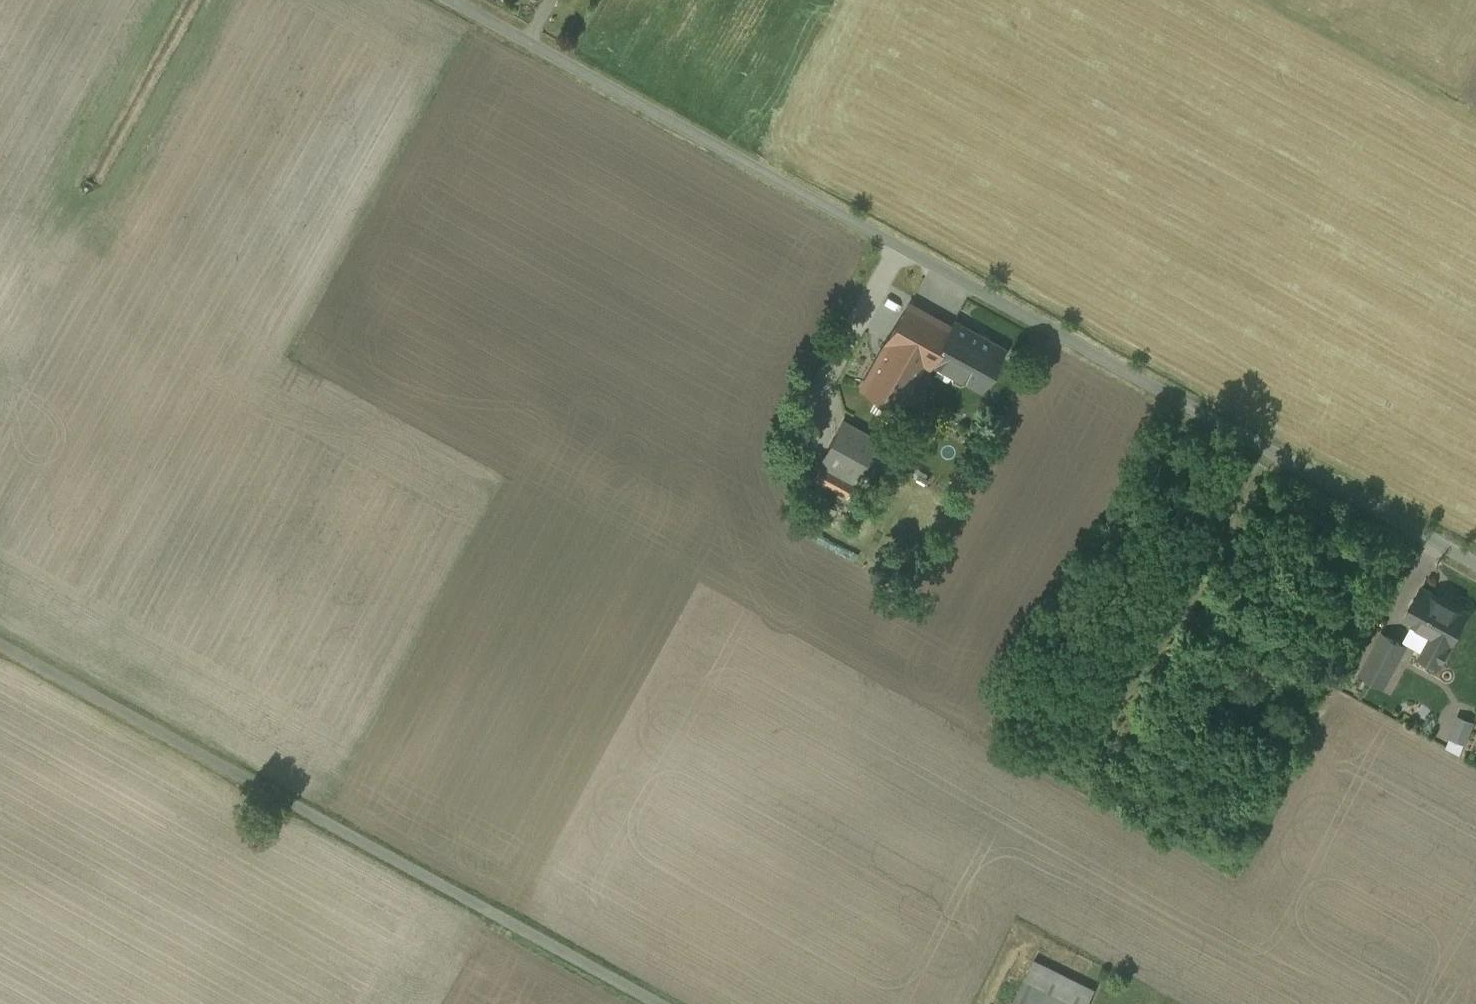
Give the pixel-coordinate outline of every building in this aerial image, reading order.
[(951,326),(909,303),(862,386),(898,406),(922,363),(929,366),(951,326)] [(978,335),(953,321),(951,326),(929,366),(930,367),(933,362),(981,389),(1003,349),(1002,348),(1001,349),(978,336),(978,335)] [(876,440),(842,421),(820,462),(854,481),(860,470),(868,474),(878,455),(871,451),(876,440)] [(844,478),(831,471),(824,484),(847,496),(854,483),(844,478)] [(1467,611),(1422,587),(1404,618),(1432,633),(1422,651),(1441,661),(1451,642),(1450,642),(1467,611)] [(1403,645),(1384,635),(1369,663),(1388,674),(1403,645)] [(1388,674),(1369,663),(1363,673),(1383,683),(1388,674)] [(1456,719),(1450,736),(1465,741),(1472,725),(1456,719)] [(1034,960),(1012,1003),(1088,1003),(1095,991),(1034,960)]
